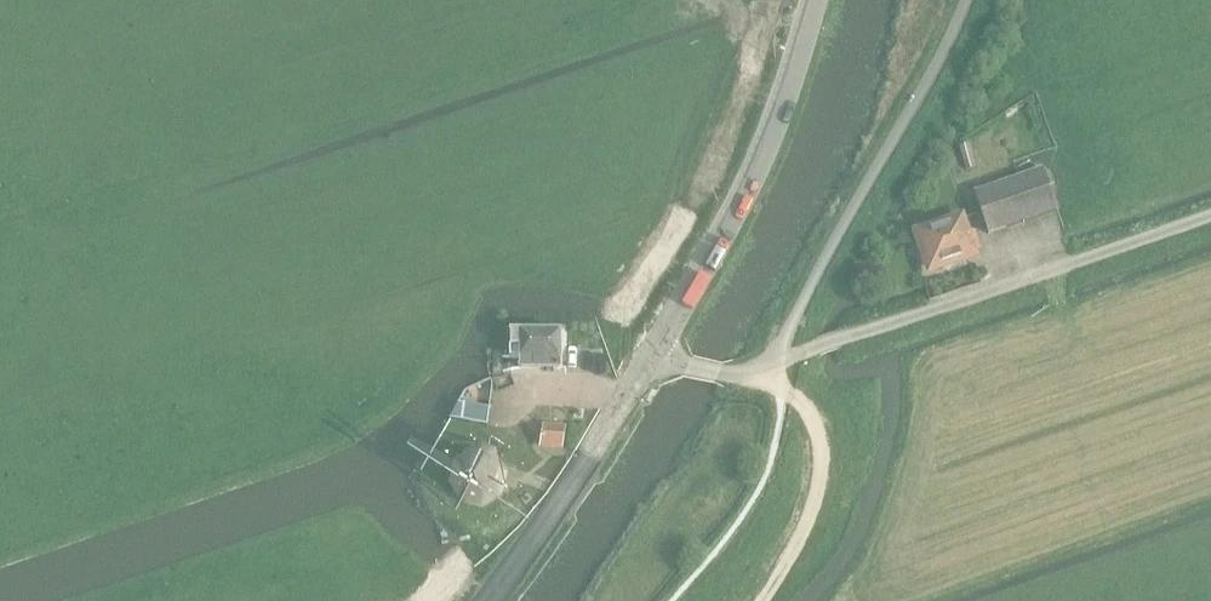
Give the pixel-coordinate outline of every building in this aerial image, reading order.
[(959,147),(966,171),(976,168),(969,144),(959,147)] [(1057,210),(1043,170),(974,193),(988,234),(1057,210)] [(983,251),(976,232),(971,234),(963,212),(911,230),(927,276),(980,258),(978,253),(983,251)] [(559,358),(561,357),(560,332),(513,333),(513,346),(521,346),(522,370),(559,369),(559,358)] [(487,425),(489,410),(463,406),(462,421),(487,425)] [(565,428),(545,425),(541,444),(562,448),(565,428)] [(501,495),(507,473),(497,457),(474,452),(458,462),(453,485),(462,500),(485,505),(501,495)]
